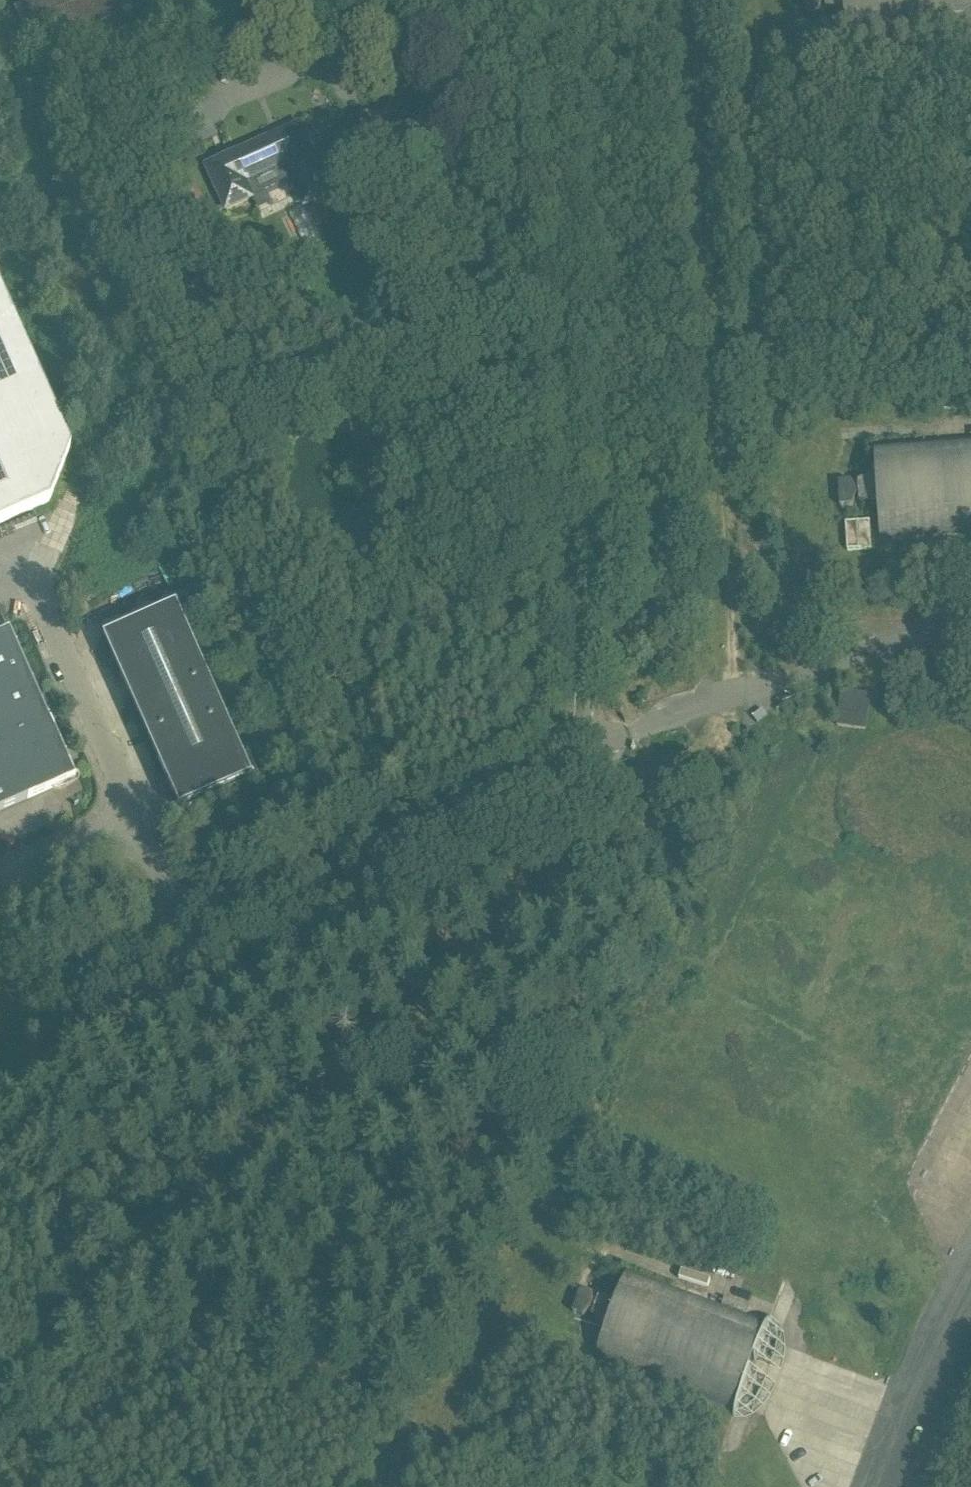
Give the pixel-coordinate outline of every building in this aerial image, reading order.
[(806,14),(819,12),(824,0),(806,0),(806,14)] [(825,10),(844,13),(847,45),(970,36),(970,0),(825,0),(825,10)] [(298,128),(207,170),(226,212),(251,200),(243,184),(285,165),(304,208),(330,195),(315,165),(298,128)] [(49,504),(69,451),(0,294),(0,527),(49,504)] [(873,446),(875,476),(858,483),(859,504),(878,508),(880,539),(970,533),(970,439),(921,442),(873,446)] [(841,482),(839,482),(840,507),(853,506),(858,493),(851,482),(841,482)] [(245,760),(179,609),(106,641),(178,804),(182,802),(187,814),(185,815),(186,816),(261,782),(249,756),(248,757),(249,759),(245,760)] [(27,800),(58,786),(59,789),(67,786),(66,783),(71,780),(74,779),(63,753),(57,740),(49,723),(48,723),(8,631),(0,635),(0,811),(27,800)] [(841,691),(836,728),(866,732),(871,696),(841,691)] [(681,1290),(629,1270),(618,1300),(598,1299),(592,1317),(607,1329),(596,1358),(679,1388),(736,1407),(768,1322),(746,1314),(749,1307),(724,1298),(721,1305),(718,1304),(681,1290)] [(582,1291),(575,1313),(585,1317),(594,1307),(593,1295),(582,1291)]
